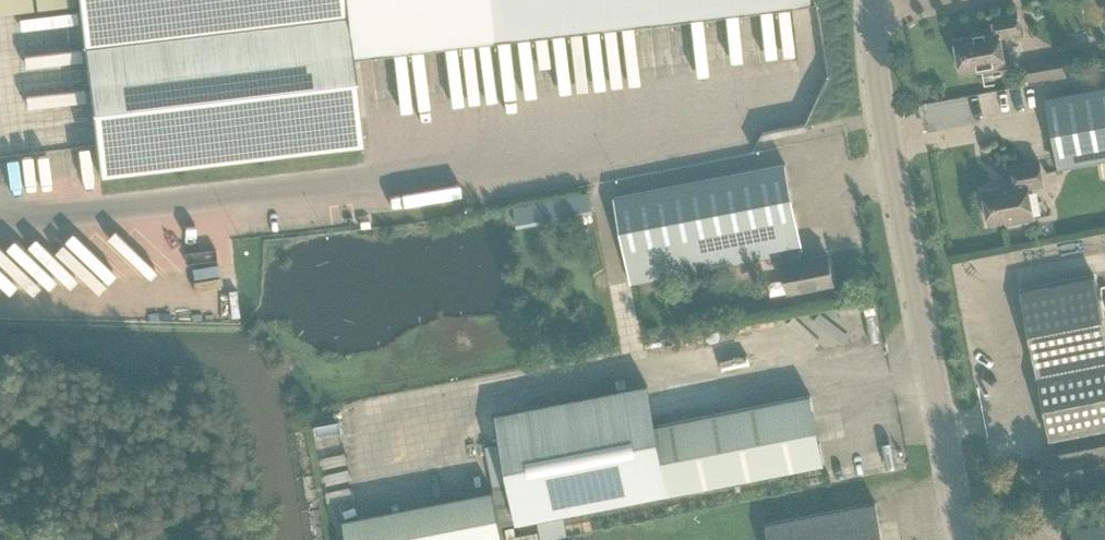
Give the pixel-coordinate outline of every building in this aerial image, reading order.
[(76,11),(76,0),(0,0),(0,15),(76,11)] [(83,45),(98,175),(362,143),(351,57),(813,3),(813,0),(77,0),(83,45)] [(1006,67),(1000,37),(1021,33),(1017,14),(992,18),(994,28),(982,30),(983,34),(954,39),(960,71),(978,68),(978,72),(1006,67)] [(1063,58),(1048,61),(1051,79),(1066,77),(1063,58)] [(1058,168),(1100,160),(1102,175),(1104,175),(1104,88),(1045,99),(1058,168)] [(1039,161),(1012,166),(1014,181),(1010,182),(1011,186),(982,191),(988,223),(1006,220),(1007,224),(1034,219),(1028,188),(1043,185),(1039,161)] [(782,263),(788,294),(833,285),(827,254),(801,259),(799,251),(802,250),(785,164),(614,198),(630,284),(781,255),(782,263)] [(1094,276),(1020,290),(1050,440),(1058,439),(1060,453),(1035,458),(1041,489),(1085,480),(1081,461),(1104,456),(1104,330),(1094,276)] [(647,385),(495,415),(516,524),(670,494),(824,464),(810,396),(655,426),(647,385)] [(343,521),(347,539),(502,539),(493,492),(343,521)] [(768,539),(883,539),(876,503),(765,524),(768,539)] [(1072,539),(1104,539),(1104,524),(1071,530),(1072,539)]
